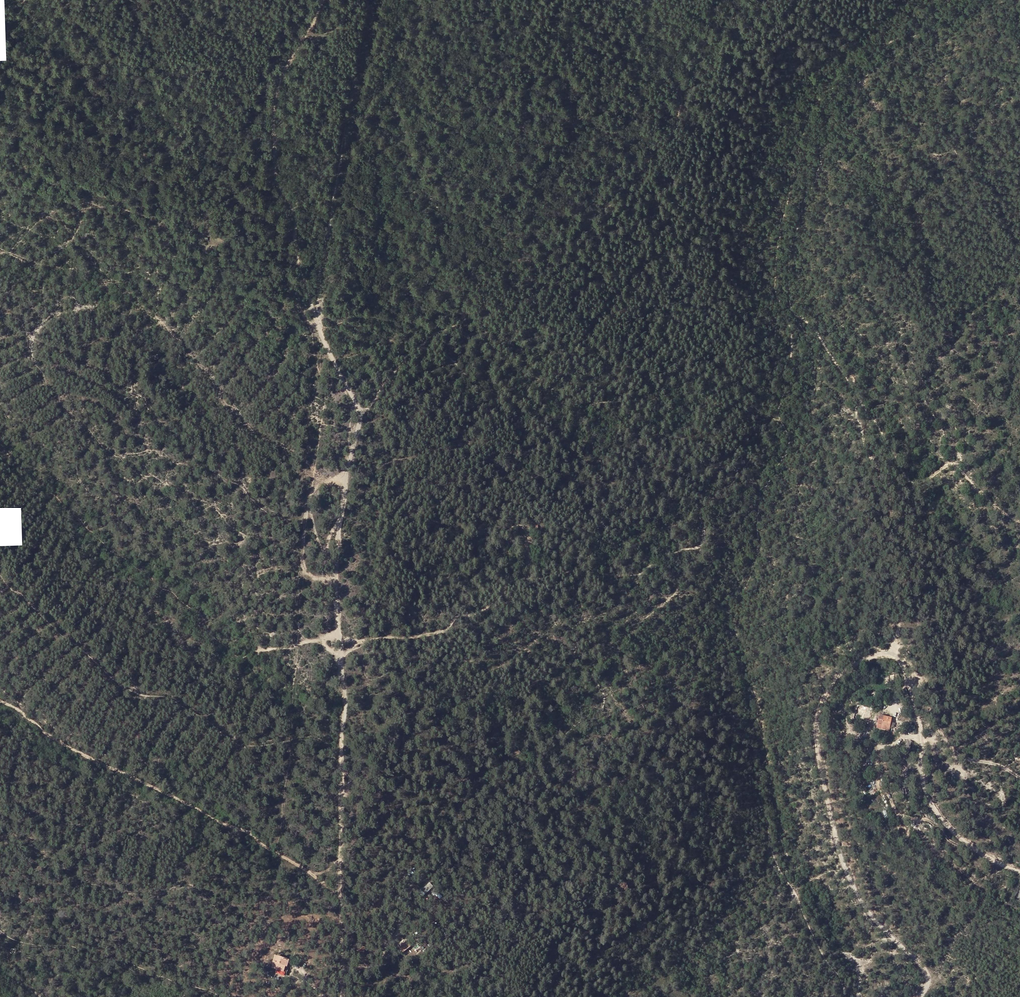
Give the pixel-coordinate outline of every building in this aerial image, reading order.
[(890,731),(893,717),(880,714),(877,728),(890,731)] [(419,894),(424,898),(433,886),(428,883),(419,894)] [(272,970),(287,973),(290,960),(275,956),(272,970)] [(311,962),(298,957),(294,969),(307,974),(311,962)]
